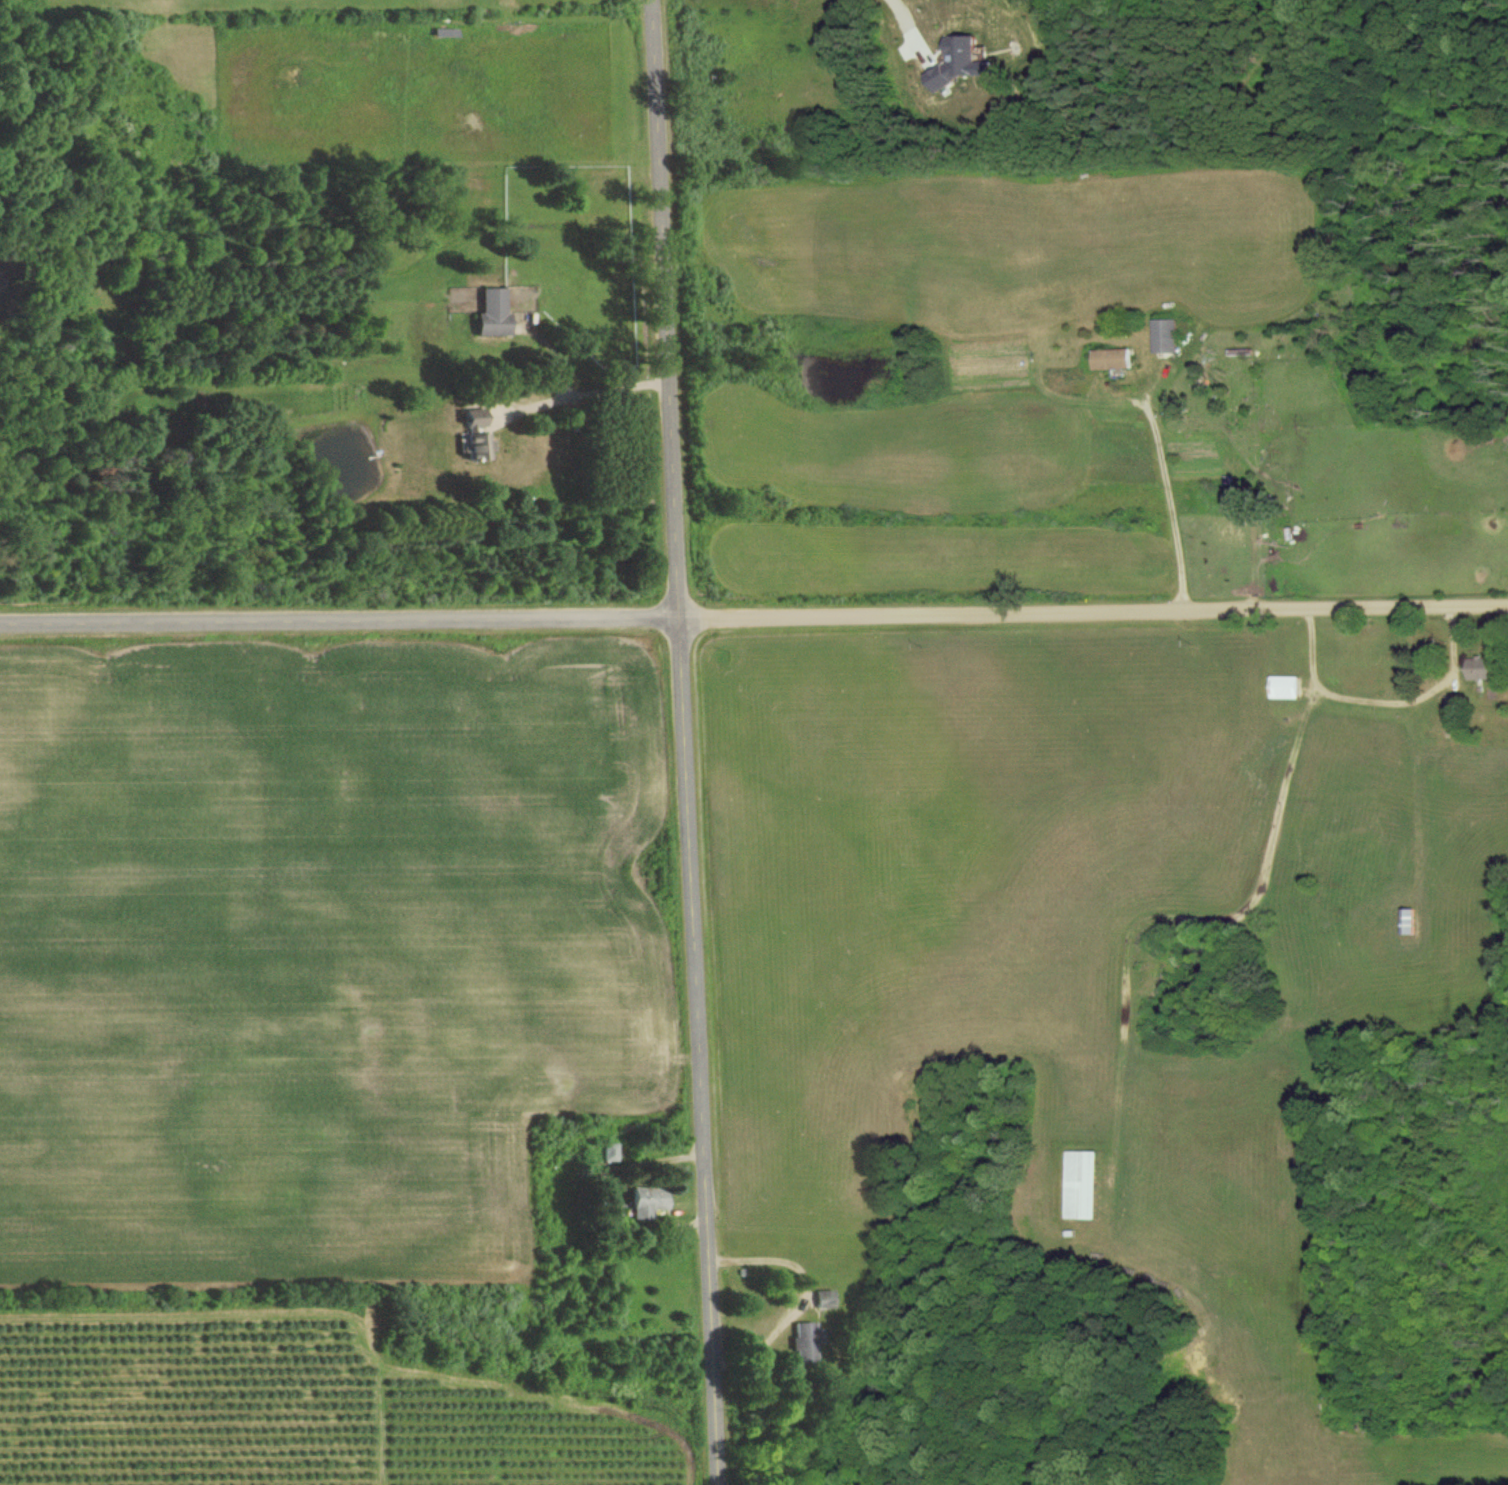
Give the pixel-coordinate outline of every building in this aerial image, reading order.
[(970,35),(943,35),(943,67),(926,68),(926,80),(987,78),(987,61),(971,61),(970,35)] [(506,335),(506,313),(501,313),(501,288),(476,288),(477,313),(471,313),(471,335),(506,335)] [(1176,319),(1151,319),(1152,353),(1176,353),(1176,319)] [(1128,368),(1128,349),(1091,350),(1091,369),(1128,368)] [(480,427),(479,407),(458,409),(459,435),(457,435),(458,459),(486,458),(484,432),(470,433),(470,428),(480,427)] [(1491,678),(1489,656),(1464,659),(1466,681),(1491,678)] [(1267,698),(1296,698),(1296,676),(1267,676),(1267,698)] [(1412,908),(1398,908),(1398,934),(1412,934),(1412,908)] [(616,1143),(601,1143),(601,1161),(615,1161),(616,1143)] [(1063,1150),(1062,1218),(1094,1219),(1095,1151),(1063,1150)] [(647,1208),(664,1208),(663,1187),(627,1189),(628,1219),(648,1218),(647,1208)] [(831,1307),(830,1290),(813,1290),(813,1308),(831,1307)] [(814,1321),(790,1322),(791,1350),(797,1350),(797,1367),(816,1366),(814,1321)]
